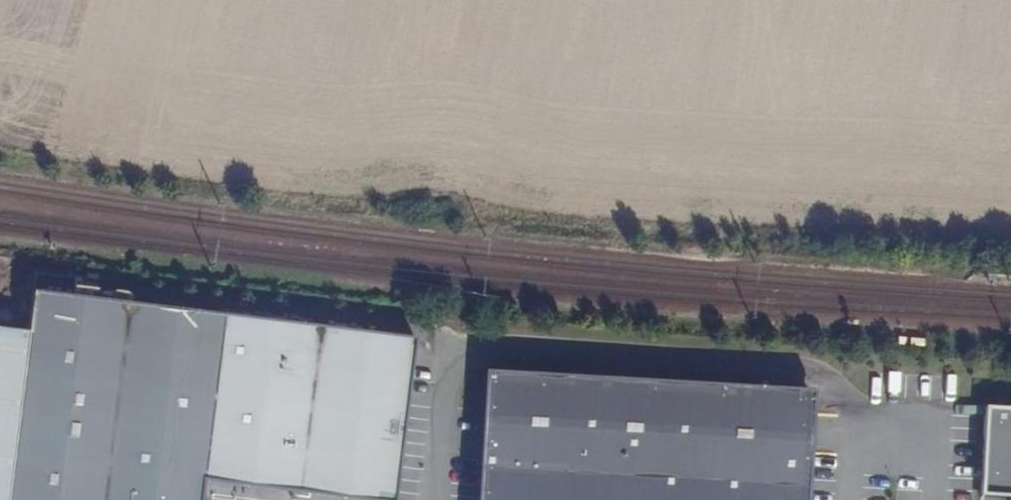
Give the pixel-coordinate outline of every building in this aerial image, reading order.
[(60,294),(32,290),(27,331),(0,328),(0,499),(37,499),(60,294)] [(218,312),(60,294),(37,499),(195,499),(197,482),(218,312)] [(415,336),(218,312),(197,482),(316,496),(347,499),(394,499),(415,336)] [(486,376),(478,499),(805,499),(811,395),(486,376)] [(981,406),(977,491),(1007,493),(1006,499),(1010,499),(1010,408),(981,406)]
